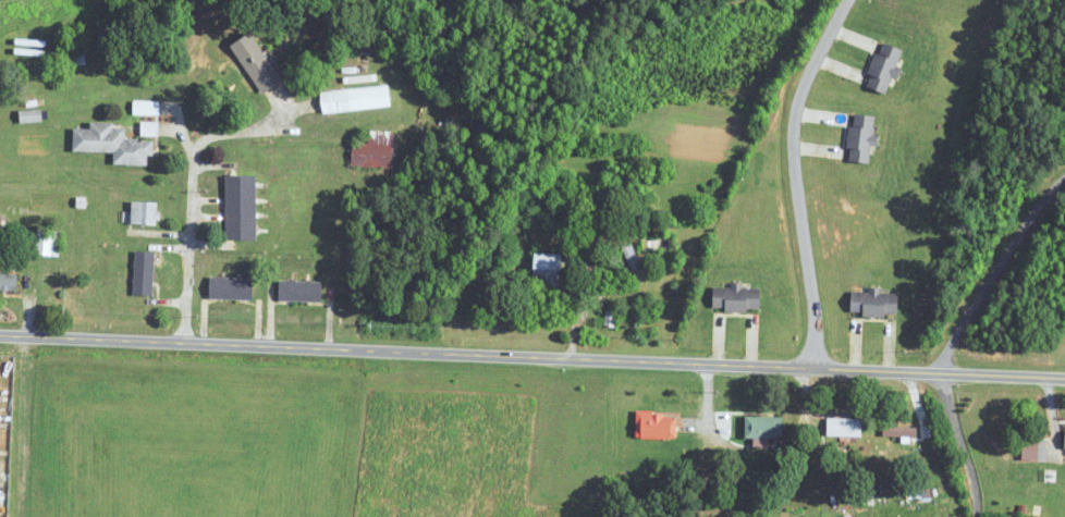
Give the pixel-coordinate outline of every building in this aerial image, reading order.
[(261,95),(282,83),(252,32),(231,44),(261,95)] [(866,86),(888,94),(903,49),(880,42),(866,86)] [(392,108),(390,85),(320,92),(323,114),(392,108)] [(872,162),(874,116),(851,115),(849,161),(872,162)] [(148,166),(148,155),(155,155),(155,140),(125,139),(126,128),(114,128),(114,123),(91,123),(91,129),(74,128),(73,151),(114,153),(114,165),(148,166)] [(157,123),(142,123),(142,135),(157,135),(157,123)] [(392,168),(391,133),(379,134),(380,143),(352,143),(352,168),(392,168)] [(257,176),(226,176),(226,241),(257,241),(257,176)] [(131,224),(158,224),(158,202),(131,202),(131,224)] [(60,231),(37,230),(36,256),(59,257),(60,231)] [(645,279),(631,242),(621,245),(635,282),(645,279)] [(135,295),(154,295),(154,251),(135,251),(135,295)] [(562,286),(562,254),(534,254),(534,286),(562,286)] [(17,291),(17,274),(0,274),(0,291),(17,291)] [(254,278),(210,277),(209,300),(254,300),(254,278)] [(322,301),(322,281),(279,281),(279,301),(322,301)] [(714,311),(761,311),(761,286),(714,286),(714,311)] [(898,315),(898,291),(851,291),(851,316),(898,315)] [(602,326),(613,327),(613,313),(603,313),(602,326)] [(677,439),(677,413),(636,413),(636,439),(677,439)] [(745,439),(784,439),(784,417),(745,417),(745,439)] [(862,418),(827,418),(827,437),(862,437),(862,418)] [(916,438),(916,428),(883,428),(883,438),(916,438)]
